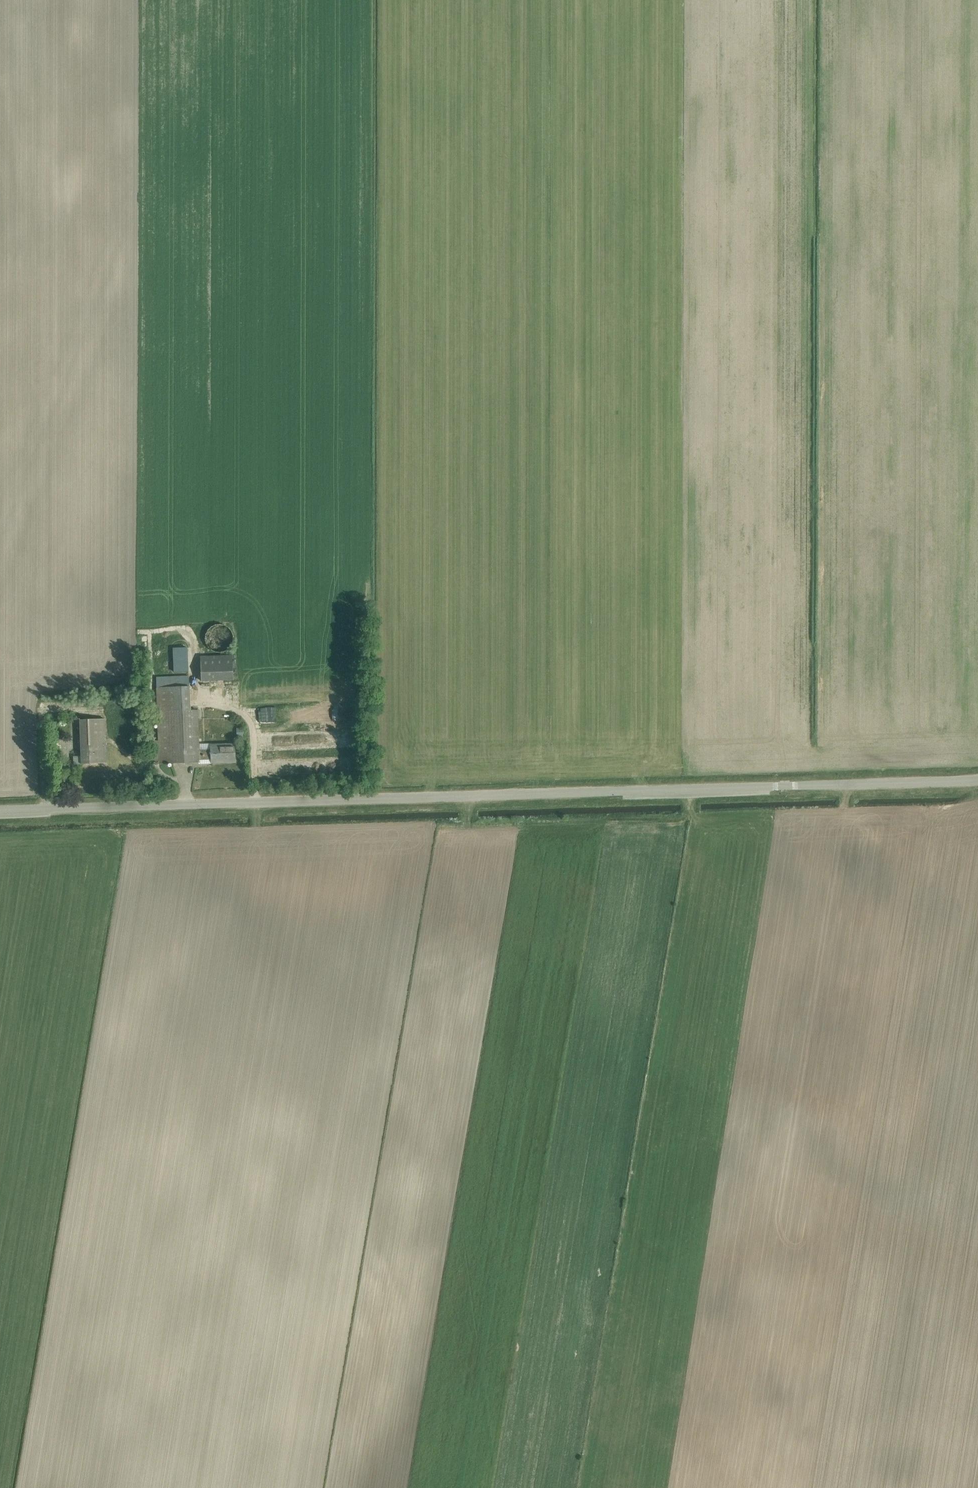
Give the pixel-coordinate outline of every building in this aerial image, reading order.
[(206,643),(208,647),(212,650),(216,652),(220,652),(225,651),(229,649),(231,646),(233,641),(233,637),(232,632),(229,629),(225,626),(221,625),(216,625),(212,627),(209,630),(206,634),(206,639),(206,643)] [(173,648),(158,648),(159,673),(188,671),(187,648),(186,641),(172,642),(173,648)] [(232,655),(200,656),(201,682),(233,680),(232,655)] [(209,748),(199,748),(198,710),(190,710),(190,686),(189,686),(188,675),(156,676),(158,740),(150,740),(151,763),(199,762),(199,763),(204,763),(204,760),(211,760),(212,762),(235,761),(234,743),(208,743),(209,748)] [(106,763),(106,753),(105,719),(80,720),(82,764),(106,763)] [(287,732),(287,749),(298,748),(297,732),(287,732)]
